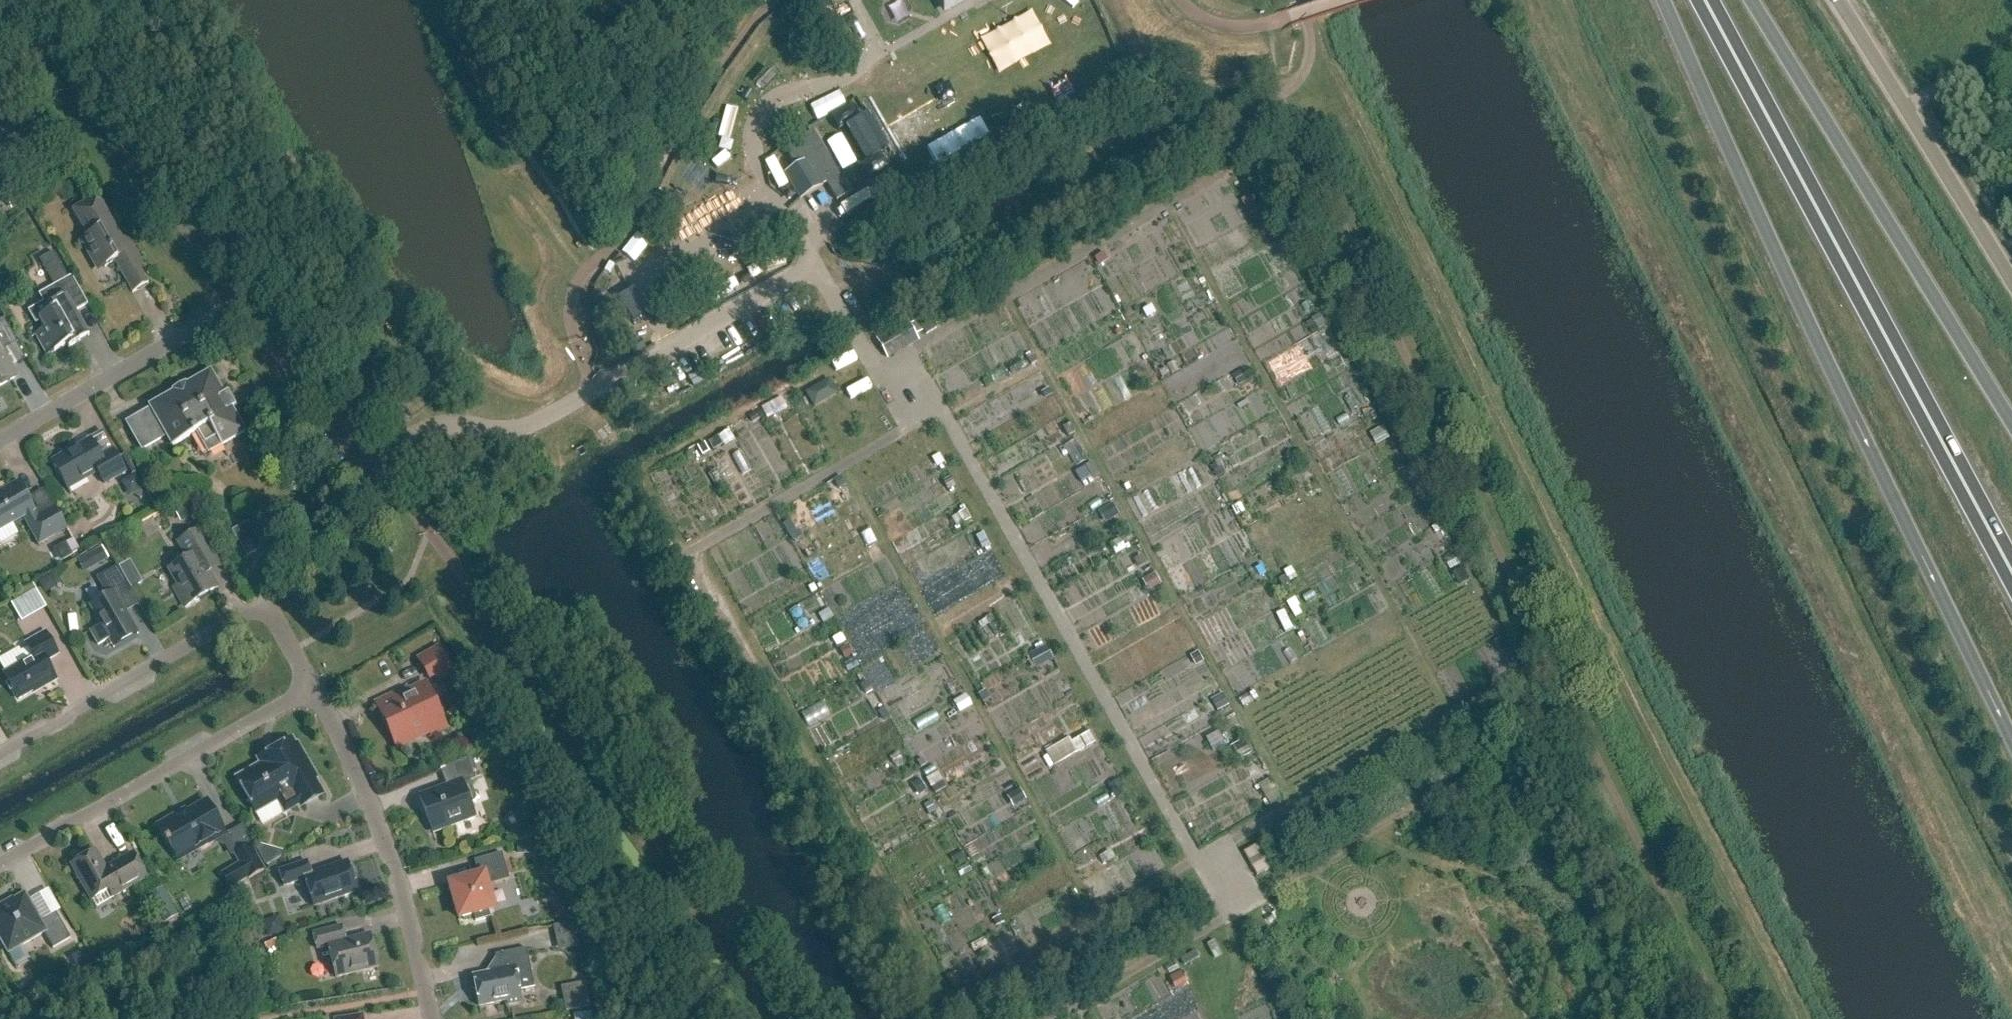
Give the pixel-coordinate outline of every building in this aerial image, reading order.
[(945,10),(963,0),(939,0),(945,10)] [(784,175),(800,200),(826,184),(837,202),(850,193),(812,132),(784,150),(795,168),(784,175)] [(79,184),(75,186),(83,200),(87,198),(79,184)] [(134,249),(135,250),(129,238),(123,241),(103,204),(89,201),(72,211),(88,239),(83,242),(97,266),(96,266),(97,267),(99,266),(103,267),(105,269),(106,269),(106,268),(115,263),(132,294),(148,285),(133,259),(134,249)] [(88,306),(72,277),(68,280),(52,253),(39,260),(54,287),(61,299),(45,308),(44,307),(29,315),(37,328),(41,325),(44,330),(36,334),(48,356),(67,346),(68,349),(89,337),(76,313),(88,306)] [(4,320),(0,322),(0,388),(15,379),(0,354),(18,344),(4,320)] [(907,322),(875,340),(887,360),(919,342),(907,322)] [(1287,401),(1329,385),(1323,370),(1281,386),(1287,401)] [(208,455),(245,434),(231,410),(234,408),(227,396),(224,397),(210,373),(186,387),(185,385),(173,392),(174,394),(149,408),(151,410),(127,424),(142,451),(166,437),(173,448),(197,435),(208,455)] [(827,379),(802,393),(811,408),(836,394),(827,379)] [(1242,460),(1289,435),(1266,393),(1234,410),(1240,422),(1252,416),(1258,426),(1243,434),(1243,433),(1231,439),(1242,460)] [(1326,436),(1335,460),(1368,446),(1358,423),(1326,436)] [(104,485),(126,473),(116,456),(104,463),(91,441),(52,464),(67,490),(97,473),(104,485)] [(66,530),(55,509),(37,519),(17,484),(1,493),(2,495),(0,496),(0,532),(24,519),(39,545),(66,530)] [(1428,524),(1423,517),(1428,513),(1417,498),(1397,512),(1412,535),(1428,524)] [(1180,502),(1145,518),(1146,525),(1160,555),(1167,568),(1167,572),(1177,592),(1186,591),(1187,599),(1213,652),(1208,619),(1221,617),(1232,640),(1230,625),(1220,604),(1255,587),(1233,541),(1218,544),(1200,552),(1187,554),(1180,502)] [(247,557),(261,549),(247,525),(233,533),(247,557)] [(185,609),(218,590),(209,575),(221,568),(212,552),(200,530),(178,543),(185,556),(184,562),(169,570),(170,571),(171,570),(180,585),(174,589),(185,609)] [(69,537),(49,549),(57,562),(77,550),(69,537)] [(84,558),(91,570),(108,560),(102,548),(91,554),(84,558)] [(139,635),(120,602),(132,594),(117,568),(97,579),(107,597),(90,607),(101,627),(90,633),(98,647),(109,641),(114,649),(139,635)] [(39,583),(45,594),(52,590),(54,584),(50,577),(39,583)] [(17,621),(43,609),(33,589),(7,602),(17,621)] [(46,662),(59,655),(46,633),(25,645),(33,658),(4,675),(19,701),(41,688),(42,690),(57,681),(46,662)] [(845,660),(853,656),(848,646),(839,651),(845,660)] [(439,680),(452,673),(438,650),(419,661),(429,679),(436,675),(439,680)] [(1033,668),(1049,658),(1044,650),(1028,659),(1033,668)] [(395,696),(377,704),(399,751),(446,729),(424,683),(396,697),(395,696)] [(1084,728),(1041,754),(1050,768),(1092,742),(1084,728)] [(1243,739),(1231,746),(1239,759),(1251,752),(1243,739)] [(300,808),(323,795),(315,780),(317,779),(298,744),(295,745),(292,740),(258,760),(261,765),(236,779),(256,814),(278,801),(285,814),(299,806),(300,808)] [(475,805),(477,802),(470,784),(475,782),(467,761),(435,773),(435,774),(441,772),(447,790),(438,793),(437,790),(419,797),(430,826),(434,824),(438,833),(479,818),(475,805)] [(210,845),(226,836),(207,803),(179,819),(177,815),(157,827),(168,845),(169,845),(176,857),(193,847),(195,851),(209,844),(210,845)] [(517,856),(531,856),(531,843),(516,843),(517,856)] [(1244,853),(1258,877),(1274,868),(1260,844),(1244,853)] [(238,864),(220,874),(229,890),(247,880),(248,881),(265,870),(251,845),(233,855),(238,864)] [(286,851),(262,845),(260,850),(269,865),(284,856),(286,851)] [(113,899),(147,879),(133,854),(106,870),(96,852),(71,867),(91,902),(109,892),(113,899)] [(487,887),(509,881),(502,854),(474,862),(478,877),(449,885),(459,920),(474,916),(476,922),(490,918),(488,912),(494,910),(487,887)] [(314,908),(358,893),(347,863),(311,875),(307,862),(279,872),(284,887),(304,880),(314,908)] [(178,916),(162,888),(148,896),(164,924),(178,916)] [(71,940),(56,914),(41,923),(25,895),(12,902),(11,900),(4,904),(5,906),(0,909),(0,940),(8,954),(44,934),(53,950),(71,940)] [(268,939),(284,934),(279,918),(263,923),(268,939)] [(336,979),(378,968),(370,935),(345,942),(342,927),(313,935),(317,950),(327,947),(336,979)] [(77,947),(84,944),(78,933),(72,936),(77,947)] [(266,950),(277,946),(276,942),(265,946),(266,950)] [(517,980),(532,977),(527,950),(495,956),(498,970),(491,971),(490,974),(473,977),(474,981),(472,983),(473,990),(476,991),(479,1008),(506,1002),(507,1006),(521,1003),(517,980)] [(572,1012),(590,1008),(585,983),(567,987),(572,1012)]
